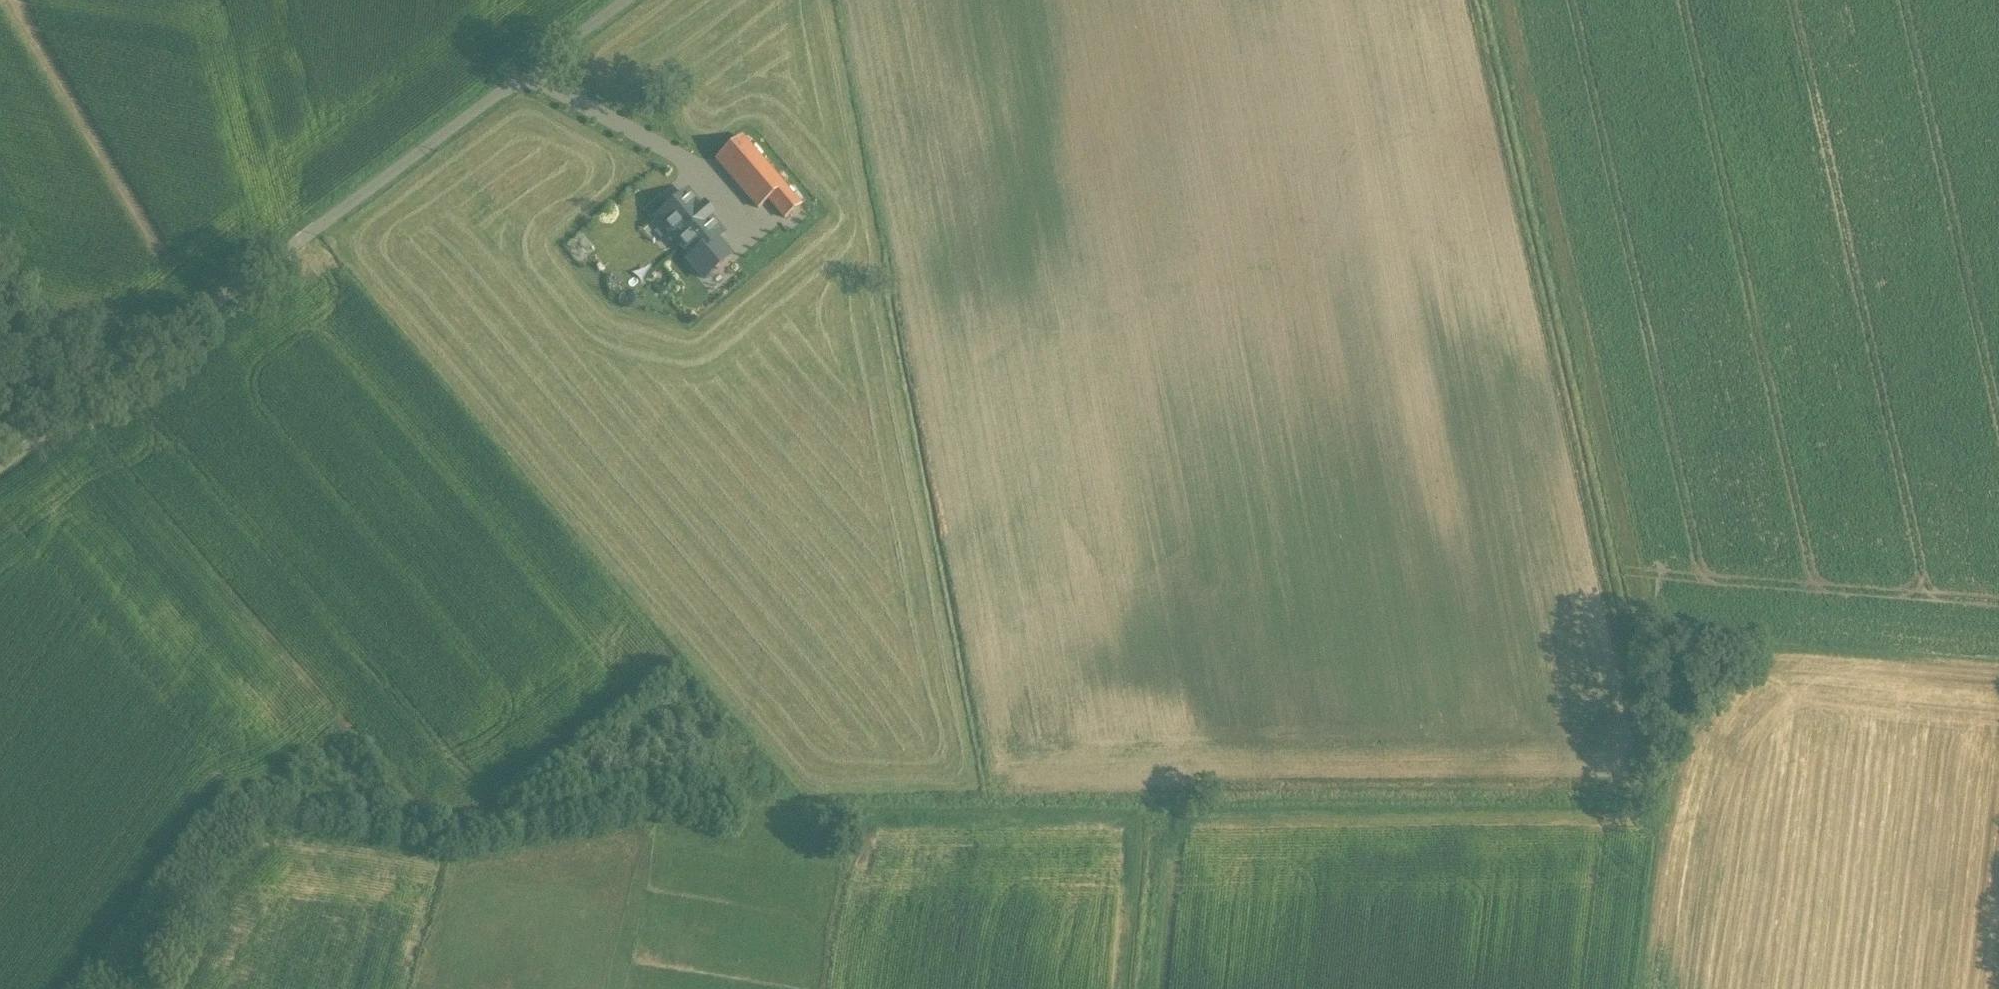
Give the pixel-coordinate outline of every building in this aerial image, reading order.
[(783,218),(766,233),(765,232),(729,262),(792,337),(794,338),(829,307),(792,264),(826,235),(800,205),(799,206),(741,138),(715,160),(757,209),(768,200),(783,218)] [(639,252),(626,260),(614,271),(632,293),(656,272),(639,252)]
